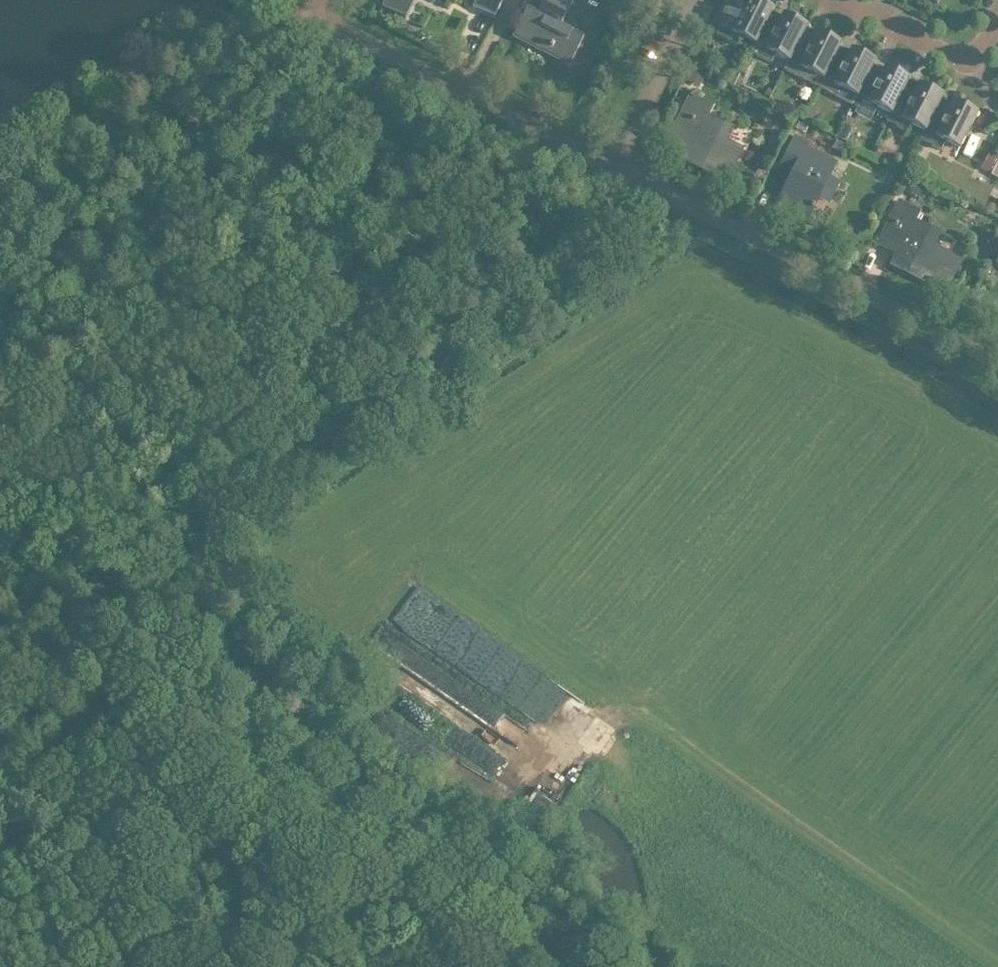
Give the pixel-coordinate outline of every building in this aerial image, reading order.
[(382,4),(405,16),(413,0),(384,0),(382,4)] [(472,4),(494,16),(502,0),(474,0),(472,4)] [(569,63),(583,37),(560,25),(572,0),(541,0),(534,12),(525,7),(511,33),(569,63)] [(773,8),(757,0),(746,0),(745,2),(742,0),(723,0),(712,22),(719,25),(714,34),(735,45),(740,37),(753,43),(753,44),(763,25),(764,25),(773,8)] [(773,30),(764,25),(763,25),(753,44),(753,43),(749,51),(770,62),(774,54),(787,60),(788,60),(797,42),(798,42),(806,25),(782,13),(773,30)] [(808,47),(798,42),(797,42),(788,60),(787,60),(783,68),(804,79),(808,71),(821,78),(822,78),(832,59),(833,60),(841,43),(817,30),(808,47)] [(842,64),(833,60),(832,59),(822,78),(821,78),(817,86),(838,96),(842,88),(855,95),(856,95),(865,76),(866,77),(875,60),(850,48),(842,64)] [(707,58),(696,53),(692,61),(703,66),(707,58)] [(693,64),(686,78),(697,83),(704,70),(693,64)] [(876,82),(866,77),(865,76),(856,95),(855,95),(851,103),(854,105),(851,110),(867,119),(870,113),(872,114),(876,106),(890,113),(900,94),(902,94),(910,78),(884,65),(876,82)] [(885,121),(888,122),(906,131),(910,124),(923,130),(924,131),(934,111),(935,111),(943,95),(918,82),(910,99),(902,94),(900,94),(890,113),(885,121)] [(732,128),(707,115),(711,106),(689,95),(669,136),(689,146),(684,157),(726,179),(741,149),(725,141),(732,128)] [(944,116),(935,111),(934,111),(924,131),(923,130),(919,137),(941,148),(945,141),(959,148),(977,112),(952,99),(944,116)] [(815,108),(808,104),(801,117),(809,120),(815,108)] [(777,169),(790,176),(779,199),(808,213),(811,207),(812,208),(819,195),(827,200),(839,178),(830,173),(836,161),(805,146),(808,140),(795,134),(777,169)] [(832,146),(840,150),(845,141),(837,137),(832,146)] [(871,151),(878,154),(881,147),(874,143),(871,151)] [(988,151),(981,165),(990,169),(997,155),(988,151)] [(902,173),(896,185),(903,189),(909,176),(902,173)] [(917,195),(921,185),(909,179),(904,188),(917,195)] [(932,283),(936,275),(950,282),(962,257),(933,242),(939,232),(914,219),(918,210),(898,200),(878,241),(897,251),(891,262),(932,283)]
